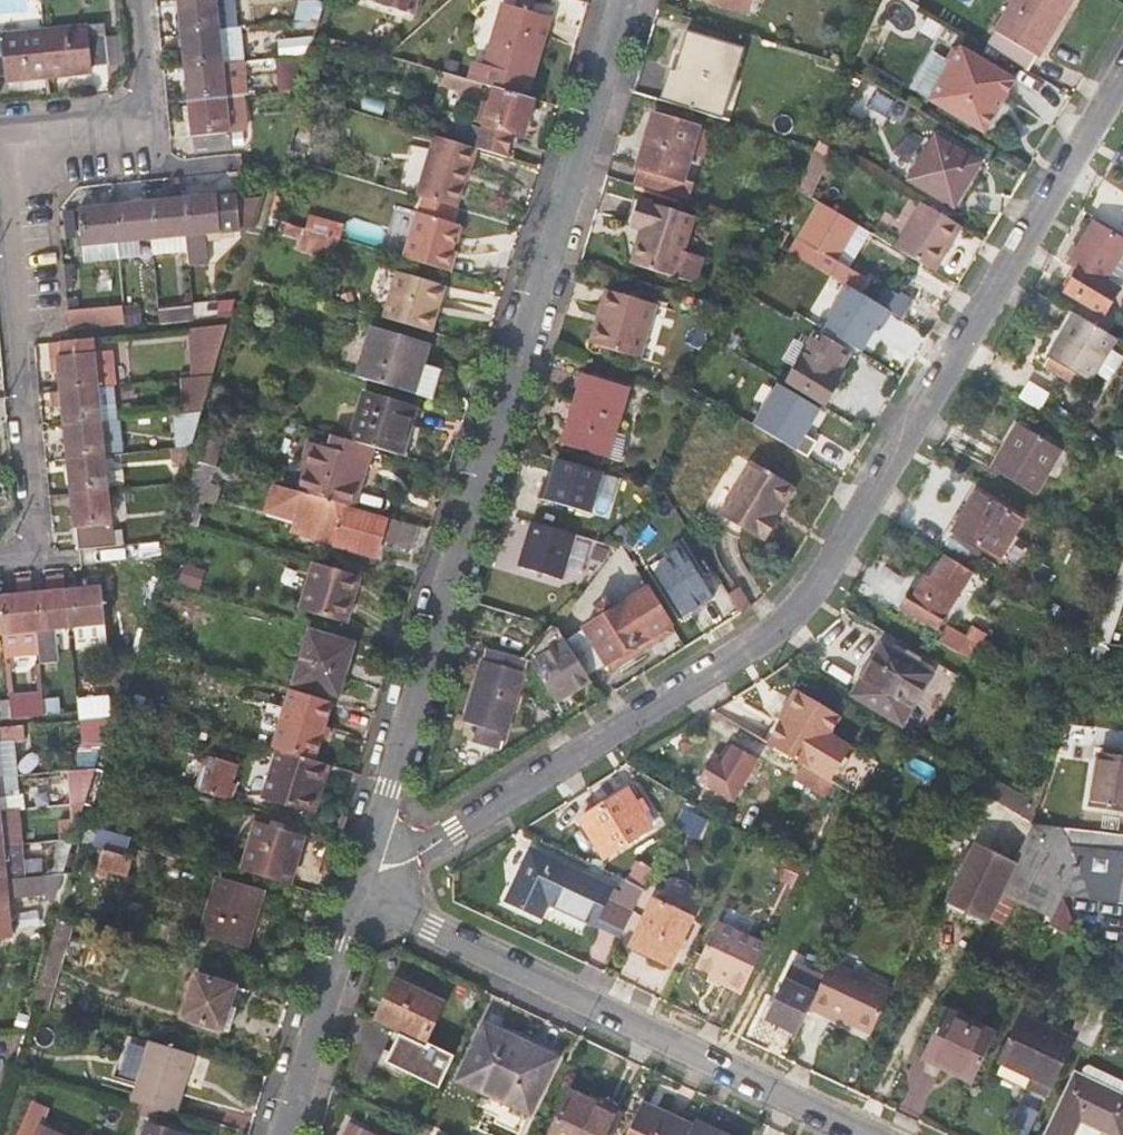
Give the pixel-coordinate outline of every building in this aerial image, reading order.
[(183,33),(218,30),(216,0),(180,0),(181,13),(183,33)] [(218,30),(234,28),(231,0),(216,0),(218,30)] [(410,13),(414,0),(371,0),(410,13)] [(516,7),(531,12),(533,5),(518,0),(517,0),(516,7)] [(751,0),(708,0),(747,12),(751,0)] [(987,45),(1005,56),(1029,71),(1072,0),(1014,0),(997,28),(996,31),(987,45)] [(312,16),(316,1),(301,1),(299,2),(295,19),(304,21),(310,20),(312,16)] [(312,16),(321,19),(325,3),(316,1),(312,16)] [(531,12),(516,7),(504,4),(486,65),(477,62),(472,79),(479,82),(496,86),(527,96),(551,18),(531,12)] [(105,24),(46,29),(51,76),(91,72),(90,66),(109,64),(107,37),(105,24)] [(183,33),(184,40),(187,68),(223,64),(242,62),(239,27),(234,28),(218,30),(183,33)] [(51,76),(46,29),(0,34),(0,75),(7,74),(8,80),(51,76)] [(713,96),(729,43),(688,30),(672,83),(713,96)] [(161,42),(184,40),(183,33),(161,35),(161,42)] [(126,34),(107,37),(109,64),(129,59),(126,34)] [(285,46),(286,58),(310,55),(313,43),(285,46)] [(1017,80),(962,47),(955,49),(948,59),(950,67),(931,99),(986,133),(1017,80)] [(187,70),(190,101),(226,98),(223,64),(187,68),(187,70)] [(282,69),(284,91),(299,90),(301,85),(306,66),(282,69)] [(475,95),(479,82),(472,79),(443,71),(439,84),(475,95)] [(486,122),(478,147),(508,156),(515,132),(525,135),(535,99),(527,96),(496,86),(491,102),(486,122)] [(232,150),(230,132),(247,131),(243,96),(226,98),(190,101),(193,125),(196,153),(232,150)] [(326,107),(328,102),(305,96),(287,156),(305,161),(322,106),(326,107)] [(475,119),(486,122),(491,102),(481,99),(475,119)] [(684,179),(700,127),(655,113),(638,165),(642,166),(636,184),(689,200),(694,182),(684,179)] [(817,140),(819,129),(802,125),(800,135),(817,140)] [(704,156),(712,130),(700,127),(693,153),(704,156)] [(470,166),(476,146),(434,134),(430,148),(411,143),(397,188),(456,206),(468,166),(470,166)] [(954,204),(979,162),(937,137),(911,179),(954,204)] [(829,154),(817,146),(816,147),(807,166),(802,178),(798,189),(811,196),(829,154)] [(147,202),(182,198),(180,176),(175,177),(162,178),(160,178),(145,180),(147,202)] [(240,229),(237,196),(218,198),(217,194),(182,198),(186,234),(188,252),(189,263),(208,261),(205,233),(240,229)] [(186,234),(182,198),(147,202),(151,238),(152,254),(188,252),(186,234)] [(919,200),(892,245),(930,268),(957,223),(919,200)] [(693,215),(644,201),(637,226),(644,228),(633,263),(677,276),(684,251),(693,215)] [(790,251),(858,291),(866,278),(850,268),(864,244),(871,233),(858,224),(820,201),(790,251)] [(116,242),(139,239),(151,238),(147,202),(112,206),(116,242)] [(85,259),(118,256),(116,242),(112,206),(81,209),(85,259)] [(396,242),(405,245),(414,213),(405,211),(396,242)] [(418,211),(404,257),(449,271),(455,250),(451,249),(459,223),(418,211)] [(311,216),(307,228),(334,237),(341,239),(345,226),(311,216)] [(1122,252),(1122,240),(1094,223),(1072,261),(1082,267),(1068,289),(1106,312),(1120,289),(1118,287),(1106,279),(1122,252)] [(328,257),(334,237),(307,228),(303,227),(297,248),(328,257)] [(141,254),(139,239),(116,242),(118,256),(117,257),(141,254)] [(705,258),(684,251),(677,276),(698,283),(705,258)] [(1106,279),(1118,287),(1122,279),(1122,252),(1106,279)] [(397,270),(383,317),(431,331),(437,311),(432,309),(440,283),(397,270)] [(886,288),(877,302),(903,318),(914,299),(904,293),(901,298),(886,288)] [(640,356),(655,304),(608,290),(603,308),(608,310),(597,344),(640,356)] [(219,318),(231,316),(236,299),(193,303),(193,305),(195,320),(219,318)] [(122,305),(66,311),(69,333),(125,327),(122,306),(122,305)] [(193,305),(159,309),(160,323),(195,320),(193,305)] [(129,306),(122,306),(125,327),(131,327),(129,306)] [(1092,380),(1117,338),(1112,335),(1076,314),(1051,355),(1052,356),(1084,375),(1092,380)] [(192,328),(197,377),(213,376),(228,324),(192,328)] [(358,376),(415,393),(434,399),(443,368),(424,363),(429,346),(373,329),(358,376)] [(815,341),(791,380),(826,401),(837,382),(830,378),(844,356),(838,353),(840,348),(825,338),(820,345),(815,341)] [(70,341),(63,342),(47,343),(49,371),(60,370),(62,391),(113,386),(114,385),(111,352),(95,354),(93,339),(70,341)] [(1077,385),(1084,375),(1052,356),(1046,367),(1077,385)] [(712,384),(693,373),(687,383),(707,395),(712,384)] [(209,387),(213,376),(197,377),(184,379),(187,413),(200,411),(202,411),(209,387)] [(622,459),(625,438),(614,435),(629,387),(589,376),(575,425),(568,424),(563,442),(608,455),(622,459)] [(805,434),(822,405),(781,381),(755,425),(808,457),(818,441),(805,434)] [(116,419),(113,386),(62,391),(63,407),(65,425),(116,419)] [(53,407),(63,407),(62,391),(51,392),(53,407)] [(365,395),(350,441),(374,448),(402,455),(415,408),(365,395)] [(173,414),(177,448),(191,447),(192,444),(202,411),(200,411),(187,413),(173,414)] [(123,454),(121,419),(116,419),(65,425),(69,459),(105,455),(123,454)] [(994,468),(1036,494),(1063,450),(1020,424),(994,468)] [(223,440),(204,433),(196,460),(216,466),(223,440)] [(371,460),(374,448),(350,441),(333,435),(329,448),(325,447),(308,441),(301,466),(305,468),(298,490),(351,506),(364,459),(371,460)] [(108,489),(105,455),(69,459),(69,464),(72,493),(108,489)] [(357,508),(371,460),(364,459),(351,506),(357,508)] [(593,513),(605,472),(560,459),(553,481),(548,479),(543,497),(593,513)] [(789,483),(749,459),(719,509),(763,536),(775,514),(772,512),(789,483)] [(221,480),(224,469),(216,466),(196,460),(177,521),(192,525),(206,477),(221,480)] [(775,514),(793,485),(789,483),(772,512),(775,514)] [(304,523),(300,535),(377,557),(381,542),(388,517),(357,508),(351,506),(298,490),(276,484),(268,513),(293,520),(304,523)] [(114,546),(113,530),(108,489),(72,493),(75,525),(75,529),(79,529),(81,550),(114,546)] [(1016,532),(1023,520),(978,492),(955,529),(1019,568),(1031,549),(1017,540),(1020,535),(1016,532)] [(420,527),(388,517),(381,542),(413,550),(420,527)] [(289,532),(300,535),(304,523),(293,520),(289,532)] [(519,565),(563,579),(576,534),(532,520),(519,565)] [(122,530),(113,530),(114,546),(123,545),(122,530)] [(653,563),(685,616),(718,595),(686,543),(653,563)] [(938,628),(962,588),(971,573),(974,569),(947,553),(932,578),(927,576),(916,592),(912,590),(902,607),(938,628)] [(347,626),(362,576),(314,562),(300,612),(347,626)] [(977,577),(971,573),(962,588),(968,592),(977,577)] [(124,586),(68,592),(71,626),(75,626),(77,648),(107,645),(105,623),(128,621),(124,586)] [(602,618),(567,639),(569,643),(589,675),(671,624),(649,588),(614,610),(607,600),(596,607),(602,618)] [(68,592),(33,595),(39,649),(40,660),(59,658),(56,628),(71,626),(68,592)] [(0,599),(0,611),(2,634),(4,653),(39,649),(33,595),(0,599)] [(965,654),(968,648),(964,645),(968,638),(949,625),(940,639),(965,654)] [(339,696),(355,644),(311,631),(295,683),(339,696)] [(1101,668),(1109,644),(1102,643),(1095,642),(1087,665),(1101,668)] [(560,706),(595,684),(589,675),(569,643),(534,664),(560,706)] [(932,674),(883,644),(855,693),(904,722),(932,674)] [(502,742),(527,660),(488,649),(467,718),(476,721),(473,733),(502,742)] [(316,760),(334,701),(291,688),(285,708),(273,747),(279,749),(316,760)] [(844,715),(799,688),(779,722),(784,725),(772,744),(816,770),(833,780),(853,747),(833,734),(844,715)] [(43,698),(9,701),(10,719),(45,716),(43,700),(43,698)] [(60,698),(43,700),(45,716),(61,714),(60,698)] [(10,719),(9,701),(0,702),(0,720),(10,719)] [(78,751),(79,770),(95,768),(110,717),(95,718),(98,749),(78,751)] [(16,776),(11,726),(0,727),(0,777),(16,776)] [(724,764),(714,759),(703,780),(734,798),(756,760),(733,748),(724,764)] [(311,811),(325,763),(316,760),(279,749),(265,797),(311,811)] [(1098,753),(1092,804),(1122,808),(1122,756),(1098,753)] [(203,768),(196,791),(227,801),(237,765),(217,760),(214,771),(203,768)] [(70,771),(73,805),(84,804),(95,768),(79,770),(70,771)] [(832,797),(840,785),(816,770),(808,783),(832,797)] [(1039,805),(992,779),(984,794),(1033,823),(1039,805)] [(652,826),(628,790),(584,818),(607,855),(652,826)] [(981,834),(976,843),(1015,862),(1031,830),(1033,823),(984,794),(969,827),(981,834)] [(59,807),(62,840),(74,838),(84,804),(73,805),(59,807)] [(19,810),(0,812),(0,846),(22,844),(19,810)] [(709,821),(688,811),(679,831),(699,841),(709,821)] [(242,872),(287,885),(289,885),(303,836),(257,822),(242,872)] [(1001,891),(1052,915),(1063,892),(1033,823),(1031,830),(1015,862),(1001,891)] [(1033,823),(1063,892),(1064,894),(1122,902),(1122,834),(1033,823)] [(94,846),(99,829),(86,825),(81,843),(94,846)] [(62,840),(50,876),(63,875),(68,858),(74,838),(62,840)] [(949,900),(988,919),(1001,891),(1015,862),(976,843),(949,900)] [(22,844),(0,846),(0,881),(24,878),(22,844)] [(127,876),(133,859),(103,850),(98,868),(127,876)] [(549,902),(621,936),(630,917),(645,888),(628,879),(621,892),(532,850),(508,901),(542,917),(549,902)] [(653,869),(641,862),(631,881),(645,888),(653,869)] [(35,878),(24,878),(0,881),(0,938),(12,937),(9,898),(37,894),(35,878)] [(247,946),(263,892),(218,879),(202,933),(247,946)] [(1073,933),(1077,925),(1064,894),(1063,892),(1052,915),(1049,922),(1073,933)] [(693,918),(654,900),(633,946),(671,964),(693,918)] [(47,1010),(72,924),(58,920),(32,1006),(47,1010)] [(724,984),(743,993),(765,946),(766,944),(717,921),(696,966),(726,980),(724,984)] [(828,1012),(871,1033),(883,1007),(891,991),(831,963),(824,977),(817,993),(809,1009),(825,1017),(828,1012)] [(222,1030),(235,986),(196,975),(183,1017),(222,1030)] [(767,1018),(797,1032),(799,1028),(809,1009),(817,993),(786,979),(767,1018)] [(425,1039),(443,1002),(397,980),(379,1018),(425,1039)] [(1093,1046),(1112,1006),(1096,999),(1076,1039),(1093,1046)] [(997,1031),(947,1007),(922,1058),(973,1082),(997,1031)] [(1022,1015),(1000,1060),(1054,1086),(1076,1040),(1022,1015)] [(556,1057),(486,1024),(460,1079),(530,1112),(556,1057)] [(385,1061),(439,1086),(454,1054),(429,1042),(427,1046),(399,1033),(385,1061)] [(150,1041),(132,1101),(138,1102),(176,1113),(194,1054),(150,1041)] [(996,1070),(1050,1095),(1054,1086),(1000,1060),(996,1070)] [(1082,1074),(1122,1093),(1122,1082),(1091,1066),(1085,1068),(1082,1074)] [(1076,1070),(1045,1134),(1075,1134),(1082,1120),(1113,1134),(1122,1134),(1122,1093),(1082,1074),(1076,1070)] [(571,1092),(552,1134),(611,1134),(620,1115),(571,1092)] [(42,1127),(50,1108),(34,1102),(28,1113),(18,1134),(59,1134),(42,1127)] [(642,1104),(627,1134),(689,1134),(692,1128),(642,1104)] [(366,1132),(351,1124),(346,1134),(364,1134),(366,1132)] [(147,1126),(145,1134),(178,1134),(147,1126)] [(431,1130),(423,1126),(421,1128),(418,1134),(429,1134),(431,1130)] [(693,1126),(692,1128),(689,1134),(713,1134),(693,1126)]
